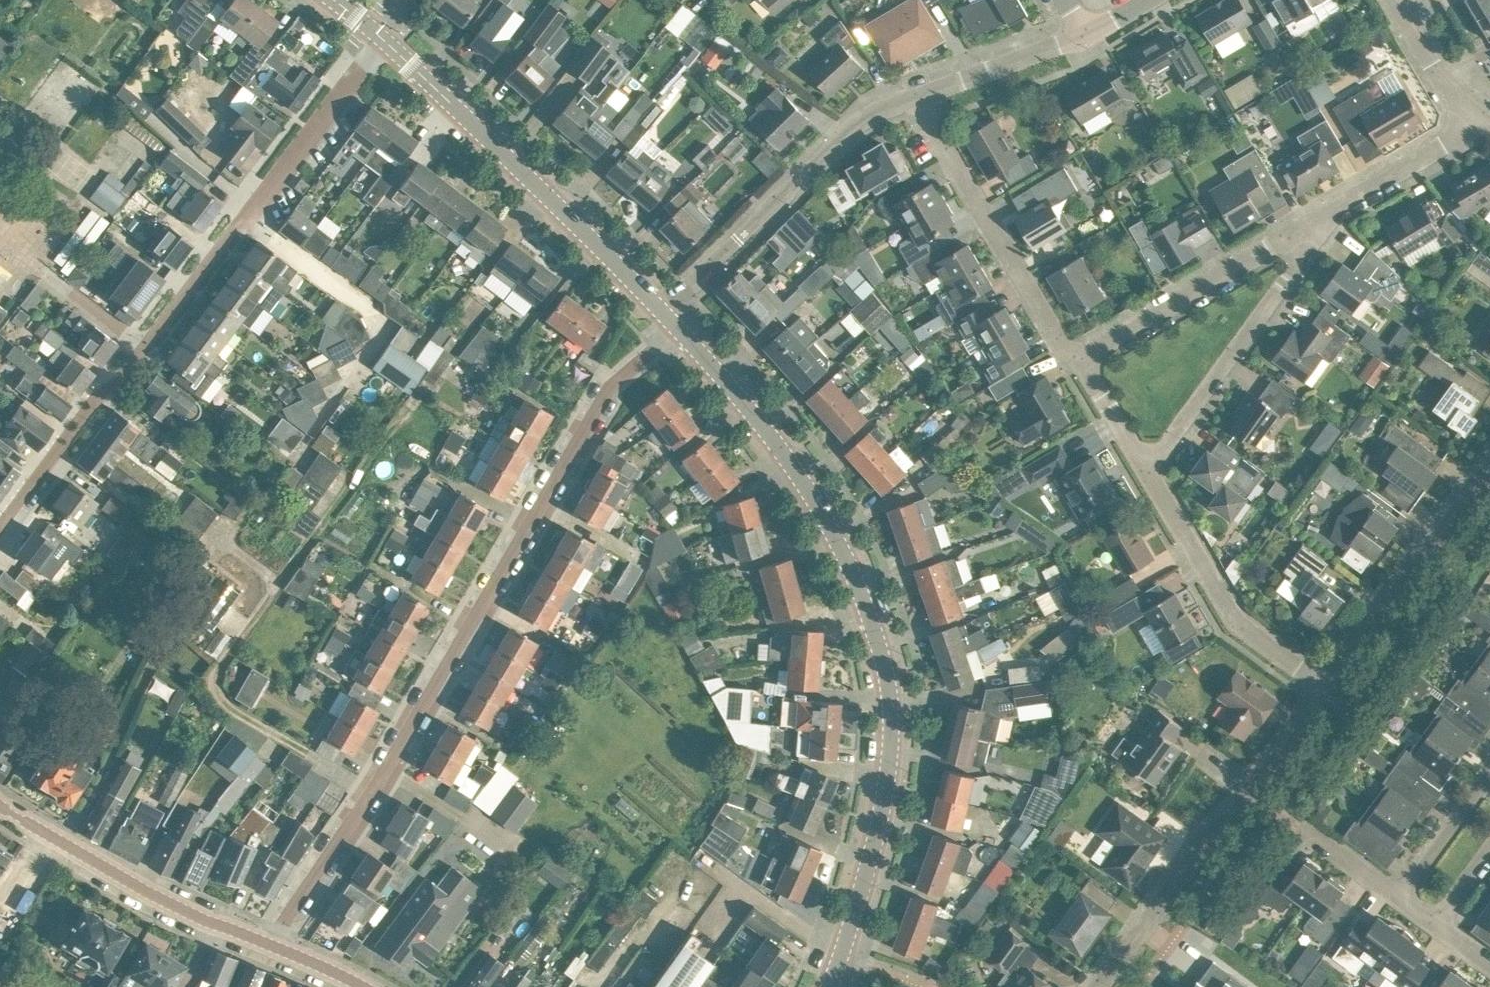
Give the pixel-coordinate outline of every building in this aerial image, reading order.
[(126,3),(121,0),(69,0),(112,26),(126,3)] [(177,10),(184,15),(185,18),(177,29),(177,32),(188,40),(200,24),(214,5),(214,4),(213,6),(205,0),(185,0),(177,10)] [(258,6),(250,0),(233,0),(220,17),(239,31),(258,6)] [(432,3),(461,25),(477,4),(480,0),(435,0),(432,3)] [(507,39),(507,38),(522,17),(500,0),(489,0),(469,27),(477,33),(470,42),(492,59),(507,39)] [(654,1),(665,9),(672,0),(655,0),(654,1)] [(775,14),(790,1),(789,0),(763,0),(775,14)] [(925,7),(938,0),(910,0),(890,11),(895,19),(871,33),(880,47),(878,48),(880,52),(882,51),(890,65),(914,51),(916,55),(943,38),(925,7)] [(1022,4),(1020,0),(978,0),(960,7),(975,33),(968,35),(968,36),(1008,22),(1010,25),(1029,14),(1022,4)] [(1239,0),(1224,0),(1198,15),(1214,44),(1252,21),(1239,0)] [(1285,25),(1288,23),(1295,36),(1321,20),(1311,4),(1318,0),(1271,0),(1285,25)] [(1477,19),(1476,19),(1476,20),(1489,12),(1489,0),(1466,0),(1477,19)] [(684,3),(666,25),(678,34),(697,12),(696,12),(684,3)] [(542,48),(567,20),(551,5),(525,34),(536,44),(506,77),(531,99),(550,78),(549,77),(560,65),(542,48)] [(274,46),(264,39),(278,21),(258,6),(239,31),(254,43),(229,75),(231,76),(244,86),(261,63),(274,46)] [(813,7),(803,15),(810,24),(820,15),(813,7)] [(1476,20),(1477,20),(1489,40),(1489,12),(1476,20)] [(201,25),(200,24),(188,40),(185,44),(196,52),(218,23),(208,15),(201,25)] [(297,15),(286,29),(289,31),(293,25),(299,29),(305,21),(297,15)] [(1281,41),(1267,18),(1253,26),(1267,50),(1281,41)] [(865,69),(847,49),(856,42),(841,19),(820,38),(832,51),(809,73),(829,95),(849,77),(852,81),(865,69)] [(1384,24),(1370,32),(1374,39),(1385,42),(1392,38),(1384,24)] [(1185,86),(1207,73),(1187,38),(1174,46),(1167,33),(1133,54),(1141,68),(1140,69),(1142,73),(1144,72),(1148,79),(1172,65),(1185,86)] [(1367,34),(1354,41),(1362,54),(1375,47),(1367,34)] [(12,45),(0,36),(0,61),(12,45)] [(610,51),(591,37),(567,68),(586,83),(610,51)] [(715,69),(728,51),(714,41),(701,58),(715,69)] [(780,43),(766,56),(775,65),(789,52),(780,43)] [(693,46),(682,61),(688,66),(699,51),(693,46)] [(296,111),(319,79),(303,67),(304,67),(286,54),(273,72),(261,63),(244,86),(256,95),(258,92),(259,92),(272,102),(276,97),(296,111)] [(174,64),(162,65),(164,77),(176,76),(174,64)] [(1319,106),(1335,97),(1317,67),(1302,76),(1319,106)] [(1139,100),(1128,80),(1115,87),(1105,70),(1066,93),(1083,122),(1106,109),(1110,116),(1139,100)] [(1226,89),(1237,107),(1264,90),(1253,72),(1226,89)] [(1302,76),(1272,93),(1280,107),(1297,98),(1310,120),(1323,113),(1319,106),(1302,76)] [(1213,78),(1200,86),(1208,99),(1221,91),(1213,78)] [(591,115),(603,100),(616,85),(609,79),(596,96),(593,94),(591,97),(581,89),(553,122),(573,139),(592,116),(591,115)] [(124,86),(116,97),(125,104),(134,93),(124,86)] [(1422,120),(1404,89),(1389,98),(1386,94),(1376,101),(1367,87),(1334,107),(1355,143),(1373,133),(1380,145),(1407,129),(1409,133),(1419,127),(1417,123),(1422,120)] [(757,125),(780,148),(809,119),(786,96),(785,97),(777,88),(764,101),(772,109),(757,125)] [(193,147),(205,135),(167,98),(155,110),(193,147)] [(594,156),(613,133),(621,140),(642,115),(631,106),(610,131),(603,125),(615,110),(603,100),(591,115),(592,116),(573,139),(594,156)] [(260,147),(277,125),(248,103),(231,126),(236,129),(220,151),(223,153),(239,165),(255,143),(260,147)] [(342,167),(353,153),(363,161),(393,123),(371,107),(343,145),(331,159),(342,167)] [(714,107),(704,117),(713,125),(722,115),(714,107)] [(644,133),(652,124),(642,115),(621,140),(631,148),(644,133)] [(126,117),(114,135),(133,148),(120,168),(133,177),(151,150),(159,155),(167,144),(126,117)] [(1331,157),(1345,149),(1327,118),(1297,136),(1306,150),(1294,158),(1291,154),(1281,160),(1283,164),(1280,166),(1297,194),(1319,181),(1316,177),(1325,172),(1327,176),(1338,169),(1331,157)] [(1019,159),(1012,147),(1009,146),(1003,137),(1005,135),(996,119),(984,126),(979,124),(977,130),(966,137),(978,158),(981,157),(986,165),(984,167),(990,178),(1002,170),(1010,184),(1038,168),(1029,153),(1019,159)] [(388,177),(416,140),(393,123),(363,161),(380,174),(363,198),(374,206),(393,181),(388,177)] [(1247,133),(1232,142),(1240,155),(1255,146),(1247,133)] [(1159,134),(1148,140),(1157,155),(1168,148),(1159,134)] [(723,150),(734,161),(747,148),(735,137),(723,150)] [(1063,144),(1062,149),(1067,158),(1079,151),(1072,138),(1063,144)] [(898,153),(891,157),(883,143),(866,153),(869,157),(849,169),(852,174),(843,179),(856,200),(869,192),(867,189),(871,186),(876,195),(912,174),(897,149),(896,150),(898,153)] [(705,144),(690,159),(701,170),(702,168),(716,155),(705,144)] [(1271,200),(1263,187),(1275,180),(1256,148),(1224,167),(1230,179),(1211,190),(1234,231),(1261,215),(1257,208),(1271,200)] [(763,149),(752,158),(767,177),(778,169),(763,149)] [(626,191),(646,167),(625,150),(606,174),(626,191)] [(1169,151),(1153,160),(1160,171),(1176,162),(1169,151)] [(420,202),(439,177),(417,161),(390,197),(402,206),(411,194),(420,202)] [(1453,185),(1456,190),(1444,198),(1465,223),(1475,218),(1471,211),(1489,199),(1489,163),(1453,185)] [(201,230),(221,205),(201,190),(209,180),(189,164),(181,174),(185,178),(166,204),(201,230)] [(647,208),(667,184),(646,167),(626,191),(647,208)] [(1059,218),(1052,206),(1078,190),(1065,167),(1030,188),(1040,205),(1017,218),(1023,227),(1023,231),(1024,234),(1026,236),(1029,237),(1034,247),(1071,225),(1064,214),(1059,218)] [(435,229),(462,194),(439,177),(420,202),(430,209),(423,219),(435,229)] [(303,193),(309,184),(300,178),(294,187),(303,193)] [(113,215),(126,197),(103,179),(88,199),(113,215)] [(907,224),(947,201),(939,188),(937,190),(932,182),(913,193),(907,183),(912,181),(911,180),(880,198),(879,204),(889,221),(901,214),(907,224)] [(703,195),(689,181),(663,207),(672,215),(660,227),(682,250),(702,230),(711,221),(694,204),(703,195)] [(150,215),(157,208),(139,188),(131,195),(150,215)] [(465,235),(483,210),(462,194),(435,229),(445,236),(453,226),(465,235)] [(933,236),(956,222),(951,215),(954,213),(947,201),(907,224),(914,235),(902,242),(900,248),(910,265),(912,264),(940,247),(933,236)] [(1462,232),(1447,214),(1433,222),(1422,203),(1407,212),(1408,214),(1387,227),(1403,255),(1439,234),(1448,245),(1462,232)] [(288,216),(279,229),(301,245),(311,232),(315,226),(316,225),(294,208),(288,216)] [(825,235),(799,208),(776,231),(800,255),(825,235)] [(479,263),(506,227),(483,210),(465,235),(460,243),(470,250),(467,254),(479,263)] [(66,242),(78,252),(104,221),(92,211),(66,242)] [(1193,249),(1200,245),(1213,237),(1199,213),(1179,225),(1176,220),(1152,234),(1171,268),(1196,253),(1193,249)] [(191,244),(175,232),(154,215),(146,226),(158,236),(148,249),(173,268),(191,244)] [(315,226),(311,232),(301,245),(317,257),(332,237),(315,226)] [(1107,241),(1101,230),(1079,243),(1086,254),(1107,241)] [(288,282),(297,270),(257,240),(242,261),(281,290),(286,294),(292,285),(288,282)] [(370,240),(363,252),(377,260),(384,248),(370,240)] [(512,288),(533,259),(511,243),(490,271),(512,288)] [(981,264),(968,244),(946,257),(940,247),(912,264),(922,282),(926,283),(940,275),(946,285),(981,264)] [(115,266),(125,251),(116,245),(106,260),(115,266)] [(330,265),(340,251),(331,245),(321,259),(330,265)] [(1391,300),(1406,280),(1370,247),(1353,271),(1343,264),(1337,272),(1336,271),(1332,271),(1328,277),(1328,281),(1330,282),(1322,293),(1351,314),(1364,296),(1370,301),(1376,300),(1382,293),(1391,300)] [(1481,250),(1472,263),(1489,276),(1489,260),(1481,250)] [(348,257),(340,251),(330,265),(354,282),(367,263),(351,253),(348,257)] [(836,273),(852,258),(846,251),(830,265),(836,273)] [(1105,298),(1081,256),(1048,276),(1056,290),(1060,288),(1076,315),(1105,298)] [(860,266),(852,258),(836,273),(832,276),(840,284),(844,281),(856,270),(860,266)] [(136,316),(164,279),(138,259),(110,296),(136,316)] [(534,305),(556,276),(533,259),(512,288),(511,288),(534,305)] [(254,301),(255,301),(263,289),(274,298),(281,290),(242,261),(227,280),(254,301)] [(391,286),(379,277),(384,270),(375,263),(359,284),(372,295),(380,301),(391,286)] [(970,299),(993,285),(981,264),(946,285),(952,295),(938,304),(937,307),(948,326),(957,320),(976,309),(970,299)] [(881,266),(868,274),(875,284),(887,277),(881,266)] [(482,270),(475,279),(482,284),(482,283),(489,274),(482,270)] [(856,270),(844,281),(862,299),(870,291),(873,288),(856,270)] [(738,312),(768,284),(758,273),(750,281),(741,272),(719,293),(738,312)] [(264,307),(255,301),(254,301),(227,280),(212,300),(248,328),(264,307)] [(32,312),(47,291),(36,283),(21,304),(32,312)] [(785,301),(768,284),(738,312),(757,332),(776,313),(783,321),(812,294),(802,284),(785,301)] [(402,325),(413,310),(399,299),(402,295),(391,286),(380,301),(383,303),(384,313),(402,325)] [(862,299),(856,305),(850,310),(871,334),(880,326),(892,314),(870,291),(862,299)] [(566,333),(584,309),(565,294),(546,319),(566,333)] [(1423,296),(1413,311),(1426,320),(1435,308),(1423,296)] [(248,328),(212,300),(198,319),(225,340),(234,327),(246,336),(251,330),(248,328)] [(1328,301),(1320,312),(1327,317),(1335,323),(1343,312),(1328,301)] [(982,347),(1021,324),(1013,312),(1010,314),(1006,307),(993,314),(986,303),(976,309),(957,320),(967,337),(973,333),(982,347)] [(369,339),(360,317),(345,307),(329,327),(350,347),(369,339)] [(20,309),(12,319),(20,326),(28,316),(20,309)] [(586,348),(604,324),(584,309),(566,333),(586,348)] [(117,342),(95,326),(94,326),(82,316),(73,310),(65,320),(86,337),(78,348),(79,349),(100,365),(117,342)] [(1333,360),(1351,335),(1335,323),(1327,317),(1320,312),(1313,323),(1309,320),(1296,338),(1291,335),(1274,359),(1304,381),(1323,356),(1328,361),(1333,360)] [(901,324),(892,314),(880,326),(889,335),(901,324)] [(785,369),(814,342),(813,342),(819,336),(801,316),(788,328),(766,348),(785,369)] [(216,352),(225,340),(198,319),(183,339),(210,360),(221,369),(228,361),(216,352)] [(79,349),(78,348),(42,321),(34,331),(56,348),(48,359),(63,370),(57,377),(78,393),(94,373),(73,357),(79,349)] [(901,324),(889,335),(903,350),(912,342),(914,340),(901,324)] [(1016,354),(1029,346),(1018,327),(1021,325),(1021,324),(982,347),(990,362),(983,366),(993,382),(1023,365),(1016,354)] [(450,332),(440,325),(430,339),(440,345),(450,332)] [(928,337),(919,343),(925,353),(931,349),(932,343),(928,337)] [(221,369),(210,360),(183,339),(167,360),(178,368),(172,377),(200,398),(221,369)] [(350,347),(342,339),(326,347),(331,357),(335,367),(355,358),(350,347)] [(828,367),(829,359),(814,342),(785,369),(804,389),(819,375),(828,367)] [(903,350),(899,354),(914,372),(927,360),(912,342),(903,350)] [(426,368),(389,343),(372,367),(409,393),(426,368)] [(71,403),(36,378),(44,368),(14,345),(6,356),(26,371),(14,387),(59,420),(71,403)] [(454,355),(443,348),(413,391),(424,398),(454,355)] [(491,375),(502,355),(490,349),(487,354),(478,349),(470,363),(491,375)] [(1489,394),(1489,387),(1467,371),(1464,375),(1430,350),(1418,365),(1434,377),(1435,375),(1450,386),(1433,408),(1450,420),(1448,422),(1458,429),(1456,432),(1460,435),(1462,432),(1466,435),(1478,419),(1470,413),(1476,404),(1480,407),(1489,394)] [(1376,354),(1361,375),(1377,386),(1393,365),(1376,354)] [(341,379),(335,367),(331,357),(310,367),(316,378),(321,387),(341,379)] [(927,360),(914,372),(928,388),(942,376),(927,360)] [(1069,421),(1056,400),(1059,398),(1046,376),(1034,383),(1023,365),(989,385),(998,400),(1017,388),(1030,410),(1011,421),(1024,444),(1043,432),(1045,435),(1069,421)] [(196,401),(173,383),(174,382),(171,380),(170,381),(158,372),(145,388),(153,395),(144,407),(161,419),(170,407),(184,418),(186,419),(189,420),(192,420),(195,419),(197,417),(199,415),(200,412),(200,409),(200,406),(198,403),(196,401)] [(539,381),(523,373),(517,384),(533,393),(539,381)] [(327,398),(321,387),(316,378),(296,388),(301,398),(311,406),(327,398)] [(848,400),(848,399),(830,379),(808,398),(827,419),(848,400)] [(1270,424),(1278,414),(1282,417),(1291,405),(1266,387),(1258,398),(1250,392),(1241,404),(1247,409),(1232,429),(1255,446),(1264,433),(1272,432),(1270,424)] [(488,396),(475,388),(470,397),(483,404),(488,396)] [(867,420),(858,411),(871,398),(860,388),(848,399),(848,400),(827,419),(846,440),(867,420)] [(285,389),(277,397),(286,406),(294,397),(285,389)] [(681,408),(666,389),(642,408),(657,427),(681,408)] [(316,416),(311,406),(301,398),(286,406),(281,408),(287,419),(306,431),(316,416)] [(538,437),(551,415),(525,399),(512,422),(538,437)] [(53,428),(36,417),(20,405),(12,417),(3,411),(0,415),(0,439),(18,452),(26,441),(37,450),(53,428)] [(242,416),(227,405),(220,415),(234,426),(242,416)] [(1363,405),(1349,425),(1360,433),(1374,413),(1363,405)] [(696,427),(681,408),(657,427),(647,435),(655,444),(659,445),(666,439),(672,446),(696,427)] [(159,446),(139,431),(140,429),(115,409),(102,427),(128,446),(127,447),(147,462),(159,446)] [(961,431),(970,418),(961,411),(952,424),(961,431)] [(538,437),(512,422),(501,415),(489,435),(500,442),(526,457),(538,437)] [(1309,446),(1322,456),(1342,430),(1328,420),(1309,446)] [(284,421),(277,431),(287,439),(280,448),(289,456),(304,436),(284,421)] [(1434,471),(1443,459),(1395,423),(1384,437),(1397,447),(1388,459),(1391,462),(1384,472),(1392,478),(1382,492),(1409,511),(1408,511),(1409,512),(1438,474),(1434,471)] [(887,454),(878,444),(887,436),(878,426),(874,426),(868,433),(847,452),(866,473),(887,454)] [(165,485),(122,453),(127,447),(128,446),(102,427),(88,444),(136,480),(157,496),(165,485)] [(451,430),(446,438),(460,446),(465,438),(451,430)] [(322,431),(315,440),(329,450),(336,441),(322,431)] [(460,446),(446,438),(441,446),(455,454),(460,446)] [(5,457),(11,448),(0,440),(0,453),(5,457)] [(721,459),(706,440),(677,463),(684,471),(689,467),(698,478),(721,459)] [(514,478),(526,457),(500,442),(488,462),(514,478)] [(937,442),(923,455),(937,470),(946,464),(954,459),(937,442)] [(1246,497),(1265,471),(1227,443),(1217,456),(1208,449),(1191,472),(1214,489),(1215,488),(1219,492),(1210,504),(1232,520),(1247,498),(1246,497)] [(136,480),(88,444),(76,461),(101,480),(107,472),(130,489),(136,480)] [(625,459),(599,444),(592,457),(603,463),(618,472),(625,459)] [(1114,499),(1099,474),(1104,472),(1094,456),(1074,468),(1061,446),(1023,468),(1032,482),(1055,468),(1060,476),(1057,478),(1081,519),(1114,499)] [(325,490),(341,467),(320,451),(304,475),(325,490)] [(905,474),(887,454),(866,473),(884,493),(905,474)] [(4,460),(2,459),(2,460),(0,458),(0,501),(21,472),(4,460)] [(161,459),(155,468),(170,479),(176,471),(161,459)] [(737,479),(721,459),(698,478),(713,498),(737,479)] [(502,498),(514,478),(488,462),(476,483),(502,498)] [(965,462),(958,472),(968,479),(975,469),(965,462)] [(636,482),(618,472),(603,463),(599,470),(598,469),(592,478),(589,478),(585,486),(586,489),(585,490),(612,506),(618,495),(625,500),(636,482)] [(291,466),(278,486),(290,495),(304,475),(291,466)] [(959,497),(969,481),(947,466),(919,484),(928,498),(945,487),(959,497)] [(1350,473),(1343,484),(1352,490),(1362,481),(1350,473)] [(311,510),(325,490),(304,475),(290,495),(311,510)] [(424,478),(419,486),(414,494),(427,502),(432,494),(434,495),(439,487),(424,478)] [(79,524),(96,502),(70,482),(53,504),(79,524)] [(1286,487),(1278,498),(1289,507),(1298,495),(1286,487)] [(165,488),(159,496),(171,505),(177,497),(165,488)] [(599,527),(612,506),(585,490),(573,512),(599,527)] [(659,509),(670,500),(665,492),(653,502),(659,509)] [(1375,560),(1398,527),(1378,512),(1382,507),(1383,508),(1383,506),(1363,492),(1343,508),(1348,511),(1344,517),(1339,513),(1330,537),(1348,550),(1343,557),(1361,570),(1371,557),(1375,560)] [(474,530),(486,509),(460,493),(448,515),(474,530)] [(356,494),(343,513),(350,517),(363,499),(356,494)] [(422,510),(427,502),(414,494),(409,503),(422,510)] [(994,495),(987,506),(998,514),(1005,503),(994,495)] [(101,508),(128,528),(124,533),(138,543),(150,526),(110,496),(101,508)] [(217,513),(195,496),(181,514),(203,531),(217,513)] [(759,523),(752,497),(722,505),(730,532),(759,523)] [(909,503),(890,509),(899,536),(934,524),(925,497),(909,503)] [(675,506),(670,500),(659,509),(665,516),(675,506)] [(474,530),(448,515),(436,508),(430,519),(419,513),(413,522),(435,535),(462,551),(474,530)] [(1034,522),(1015,510),(1006,525),(1025,537),(1034,522)] [(185,555),(203,531),(181,514),(162,538),(185,555)] [(308,523),(295,514),(288,523),(301,533),(308,523)] [(767,551),(759,523),(730,532),(721,534),(729,562),(767,551)] [(1154,557),(1146,544),(1144,545),(1131,523),(1105,538),(1126,573),(1154,557)] [(934,524),(899,536),(908,562),(927,556),(943,550),(934,524)] [(659,534),(646,526),(642,534),(653,541),(654,537),(659,534)] [(36,569),(54,545),(60,551),(69,538),(56,528),(48,540),(34,529),(16,553),(36,569)] [(402,543),(407,535),(394,528),(390,536),(402,543)] [(674,539),(668,528),(659,534),(654,537),(658,547),(674,539)] [(1203,528),(1202,529),(1212,546),(1217,538),(1203,528)] [(581,565),(594,544),(568,529),(555,550),(581,565)] [(449,571),(462,551),(435,535),(423,556),(449,571)] [(398,552),(402,543),(390,536),(385,544),(398,552)] [(1346,600),(1328,587),(1330,584),(1319,576),(1329,564),(1302,545),(1283,571),(1291,576),(1289,579),(1302,589),(1293,601),(1304,609),(1297,619),(1309,628),(1314,621),(1322,627),(1334,612),(1336,613),(1346,600)] [(629,556),(648,566),(652,558),(633,548),(629,556)] [(592,571),(581,565),(555,550),(554,551),(549,552),(546,557),(548,562),(543,571),(569,586),(580,592),(592,571)] [(437,593),(449,571),(423,556),(411,577),(437,593)] [(1235,556),(1226,569),(1234,583),(1247,564),(1235,556)] [(796,585),(788,558),(760,566),(768,593),(796,585)] [(952,587),(964,583),(956,560),(956,559),(955,559),(954,558),(953,558),(952,558),(917,570),(926,596),(952,587)] [(630,561),(623,571),(636,579),(642,569),(630,561)] [(644,571),(656,595),(669,587),(656,565),(644,571)] [(320,578),(299,566),(283,589),(304,600),(320,578)] [(38,581),(22,569),(15,579),(26,588),(30,591),(38,581)] [(15,579),(3,570),(0,575),(0,585),(18,599),(26,588),(15,579)] [(557,607),(569,586),(543,571),(531,591),(557,607)] [(1066,580),(1061,571),(1047,579),(1052,588),(1066,580)] [(221,578),(218,576),(190,616),(210,631),(239,591),(236,589),(221,578)] [(620,577),(615,585),(628,593),(633,585),(620,577)] [(1108,610),(1141,590),(1133,577),(1100,596),(1108,610)] [(956,601),(983,592),(979,578),(964,583),(952,587),(926,596),(935,623),(961,614),(956,601)] [(1076,598),(1066,580),(1052,588),(1051,588),(1061,606),(1076,598)] [(361,585),(356,593),(369,601),(374,593),(361,585)] [(623,601),(628,593),(615,585),(611,593),(623,601)] [(804,612),(796,585),(768,593),(771,606),(761,608),(765,623),(804,612)] [(545,628),(557,607),(531,591),(518,612),(545,628)] [(416,629),(429,607),(402,592),(390,613),(416,629)] [(289,593),(283,603),(293,609),(299,599),(289,593)] [(1198,632),(1175,593),(1145,610),(1168,648),(1164,650),(1171,662),(1201,644),(1195,634),(1198,632)] [(673,596),(660,603),(671,621),(686,612),(676,594),(673,596)] [(1114,630),(1141,614),(1133,600),(1106,616),(1114,630)] [(1473,619),(1480,609),(1470,602),(1463,612),(1473,619)] [(416,629),(390,613),(379,607),(366,629),(377,635),(378,634),(404,649),(416,629)] [(0,613),(0,632),(9,620),(0,613)] [(1040,649),(1056,660),(1087,620),(1077,613),(1066,627),(1040,649)] [(590,615),(585,623),(598,631),(603,622),(590,615)] [(593,639),(598,631),(585,623),(580,632),(593,639)] [(969,635),(965,624),(959,626),(958,625),(932,634),(941,660),(969,651),(975,648),(988,642),(981,628),(969,635)] [(56,644),(32,626),(25,637),(48,654),(56,644)] [(344,642),(349,634),(336,626),(331,635),(344,642)] [(523,664),(536,643),(510,627),(497,649),(523,664)] [(693,629),(678,638),(684,647),(698,639),(693,629)] [(819,659),(821,632),(789,629),(777,633),(775,658),(787,657),(819,660),(819,659)] [(219,631),(206,649),(218,657),(230,639),(219,631)] [(392,670),(404,649),(378,634),(377,635),(366,655),(392,670)] [(336,656),(344,642),(331,635),(323,648),(336,656)] [(1487,640),(1489,642),(1476,661),(1489,671),(1489,635),(1487,640)] [(32,680),(49,656),(49,655),(29,641),(12,665),(32,680)] [(712,643),(689,656),(696,670),(724,664),(712,643)] [(392,670),(366,655),(355,648),(343,670),(379,691),(392,670)] [(985,675),(975,648),(969,651),(941,660),(950,687),(985,675)] [(511,685),(523,664),(497,649),(485,669),(511,685)] [(1088,650),(1078,664),(1085,669),(1092,665),(1098,657),(1088,650)] [(558,655),(552,666),(563,672),(569,661),(558,655)] [(824,660),(819,659),(819,660),(787,657),(785,685),(816,688),(818,674),(821,675),(823,672),(824,660)] [(1476,661),(1462,680),(1459,678),(1447,694),(1489,726),(1489,671),(1476,661)] [(1040,664),(1009,667),(1011,682),(1041,679),(1040,664)] [(311,665),(306,674),(315,679),(320,670),(311,665)] [(557,684),(562,676),(549,668),(544,676),(557,684)] [(499,706),(511,685),(485,669),(473,690),(499,706)] [(1259,725),(1277,699),(1238,671),(1219,696),(1231,705),(1220,721),(1244,738),(1255,723),(1259,725)] [(1418,673),(1413,680),(1423,688),(1428,680),(1418,673)] [(552,692),(557,684),(544,676),(539,685),(552,692)] [(719,676),(702,680),(710,695),(725,687),(719,676)] [(1064,677),(1047,679),(1050,701),(1064,699),(1064,677)] [(1047,679),(1013,684),(1015,698),(985,703),(983,710),(955,703),(949,730),(977,737),(990,740),(995,742),(1001,717),(1019,715),(1018,705),(1050,701),(1047,679)] [(300,682),(295,691),(307,698),(312,690),(300,682)] [(241,686),(234,698),(250,707),(257,695),(241,686)] [(724,719),(740,721),(743,688),(725,687),(710,695),(724,719)] [(179,688),(167,712),(177,717),(189,693),(179,688)] [(487,727),(499,706),(473,690),(460,711),(487,727)] [(24,693),(14,708),(37,724),(47,708),(24,693)] [(1489,727),(1489,726),(1447,694),(1435,711),(1438,713),(1424,732),(1460,758),(1462,756),(1461,755),(1470,743),(1475,747),(1489,727)] [(372,720),(377,711),(351,695),(339,717),(365,732),(366,730),(370,733),(376,722),(372,720)] [(837,731),(839,702),(798,699),(795,726),(798,727),(812,728),(837,731)] [(519,706),(514,715),(527,722),(532,714),(519,706)] [(1156,785),(1183,748),(1173,741),(1184,727),(1159,709),(1121,760),(1137,772),(1136,776),(1144,781),(1147,779),(1156,785)] [(522,730),(527,722),(514,715),(509,723),(522,730)] [(104,748),(115,724),(98,717),(88,741),(104,748)] [(364,733),(365,732),(339,717),(326,738),(348,750),(352,753),(358,744),(362,746),(368,736),(364,733)] [(1010,741),(1013,719),(1004,718),(1001,739),(1010,741)] [(740,721),(724,719),(737,742),(744,744),(753,747),(755,722),(740,721)] [(462,761),(474,740),(448,724),(436,745),(462,761)] [(835,758),(837,731),(812,728),(798,727),(796,754),(798,755),(809,756),(835,758)] [(218,800),(255,754),(256,753),(225,728),(187,774),(217,799),(218,800)] [(984,763),(990,740),(977,737),(949,730),(942,757),(971,764),(979,766),(984,763)] [(1449,772),(1458,760),(1459,760),(1460,758),(1424,732),(1410,751),(1407,749),(1395,765),(1439,797),(1454,776),(1449,772)] [(16,743),(2,733),(0,736),(0,781),(11,764),(5,760),(16,743)] [(348,750),(326,738),(324,736),(315,750),(339,764),(348,750)] [(70,802),(93,768),(79,759),(85,749),(80,746),(74,756),(53,742),(30,777),(56,794),(57,799),(63,803),(69,802),(70,802)] [(769,764),(772,753),(761,750),(753,747),(744,744),(740,757),(755,761),(769,764)] [(450,782),(462,761),(436,745),(423,767),(450,782)] [(309,768),(313,763),(289,749),(280,763),(302,778),(309,768)] [(1041,786),(1052,789),(1065,798),(1088,765),(1064,749),(1057,775),(1045,773),(1041,786)] [(224,815),(266,763),(255,754),(218,800),(217,799),(208,812),(197,825),(194,832),(193,831),(191,833),(199,836),(220,811),(224,815)] [(740,757),(735,776),(749,780),(755,761),(740,757)] [(106,790),(105,789),(80,832),(99,843),(114,817),(112,815),(121,800),(122,800),(141,768),(124,758),(106,790)] [(496,770),(482,762),(477,770),(490,777),(496,770)] [(171,805),(188,771),(174,764),(157,798),(171,805)] [(1423,818),(1439,797),(1395,765),(1383,782),(1386,784),(1372,803),(1408,829),(1410,827),(1409,826),(1418,814),(1423,818)] [(824,806),(833,785),(836,787),(837,782),(835,782),(835,781),(805,767),(799,779),(788,774),(781,789),(799,795),(824,806)] [(307,802),(323,778),(309,768),(302,778),(293,792),(307,802)] [(968,802),(974,775),(946,768),(943,780),(937,779),(933,794),(939,796),(968,802)] [(484,785),(490,777),(477,770),(472,778),(484,785)] [(332,814),(348,792),(330,779),(315,802),(332,814)] [(492,815),(514,833),(538,803),(515,785),(492,815)] [(1036,785),(1028,802),(1054,814),(1058,808),(1065,798),(1052,789),(1041,786),(1036,785)] [(443,799),(464,811),(470,800),(449,788),(443,799)] [(730,790),(726,800),(742,805),(746,795),(730,790)] [(813,831),(824,806),(799,795),(788,820),(813,831)] [(961,829),(968,802),(939,796),(933,823),(961,829)] [(752,809),(770,817),(775,806),(757,797),(752,809)] [(412,844),(428,818),(402,801),(386,827),(389,829),(381,843),(408,860),(417,846),(412,844)] [(1130,887),(1167,837),(1119,802),(1097,831),(1105,837),(1090,858),(1101,866),(1130,887)] [(1324,802),(1314,816),(1322,822),(1332,808),(1324,802)] [(145,845),(156,825),(151,823),(157,813),(137,803),(129,817),(127,816),(122,824),(121,823),(118,831),(108,848),(136,863),(145,845)] [(1397,843),(1406,831),(1407,832),(1408,829),(1372,803),(1358,822),(1355,820),(1343,837),(1387,869),(1402,847),(1397,843)] [(186,843),(191,833),(193,831),(194,832),(197,825),(208,812),(198,807),(196,811),(185,806),(171,835),(165,832),(149,864),(170,875),(186,843)] [(265,854),(271,845),(280,829),(269,821),(252,807),(227,838),(219,859),(211,877),(240,885),(241,883),(256,848),(265,853),(265,854)] [(711,822),(714,824),(737,840),(747,826),(721,807),(711,822)] [(445,815),(435,831),(443,837),(455,821),(445,815)] [(1049,839),(1064,848),(1076,828),(1062,819),(1049,839)] [(298,864),(316,837),(300,826),(299,827),(295,824),(280,849),(288,854),(286,856),(291,858),(290,860),(298,864)] [(725,864),(740,842),(737,840),(714,824),(699,846),(725,864)] [(200,889),(216,857),(217,858),(227,838),(211,830),(201,850),(197,848),(196,851),(188,848),(174,877),(186,883),(187,883),(200,889)] [(809,876),(820,850),(783,833),(771,858),(785,865),(809,876)] [(960,843),(960,842),(936,834),(927,860),(950,869),(964,874),(972,852),(969,847),(960,843)] [(1020,860),(1027,851),(1014,841),(1007,850),(1020,860)] [(274,898),(294,863),(297,865),(298,864),(290,860),(291,858),(286,856),(288,854),(280,849),(280,850),(271,845),(265,854),(262,859),(269,864),(255,888),(254,889),(274,898)] [(12,854),(0,846),(0,872),(12,854)] [(1007,850),(1001,859),(1014,869),(1020,860),(1007,850)] [(400,892),(417,870),(398,858),(391,868),(369,852),(353,875),(354,876),(369,886),(377,892),(384,881),(400,892)] [(555,853),(543,870),(564,886),(577,870),(555,853)] [(1304,904),(1324,877),(1320,874),(1323,870),(1307,859),(1298,872),(1295,870),(1292,875),(1282,868),(1260,897),(1279,911),(1284,910),(1293,897),(1304,904)] [(941,895),(950,869),(927,860),(917,886),(941,895)] [(454,929),(468,910),(457,902),(473,882),(450,865),(435,885),(426,878),(387,930),(375,946),(402,966),(412,953),(427,964),(439,949),(454,929)] [(798,900),(809,876),(785,865),(780,876),(771,872),(765,886),(798,900)] [(354,876),(350,883),(372,898),(377,892),(369,886),(354,876)] [(1345,914),(1335,907),(1339,902),(1336,900),(1346,887),(1330,876),(1328,880),(1324,877),(1304,904),(1314,912),(1304,925),(1305,929),(1324,943),(1345,914)] [(1082,954),(1111,914),(1108,911),(1117,898),(1089,878),(1060,918),(1062,919),(1052,932),(1082,954)] [(987,881),(977,897),(988,905),(999,889),(987,881)] [(366,918),(378,902),(372,898),(350,883),(349,883),(342,893),(341,892),(324,917),(345,931),(358,912),(366,918)] [(615,948),(640,915),(645,918),(658,900),(641,888),(603,940),(615,948)] [(960,925),(933,916),(938,904),(914,895),(904,922),(928,930),(928,931),(955,941),(960,925)] [(1482,908),(1485,910),(1479,917),(1485,922),(1476,934),(1489,944),(1489,897),(1482,908)] [(978,918),(985,909),(971,899),(965,908),(978,918)] [(553,901),(547,909),(560,918),(566,911),(553,901)] [(754,905),(743,921),(765,936),(746,962),(772,981),(791,954),(776,943),(786,928),(754,905)] [(965,908),(958,917),(972,927),(978,918),(965,908)] [(107,970),(127,935),(123,933),(121,929),(116,929),(99,918),(96,914),(92,912),(87,911),(84,909),(74,925),(71,923),(70,925),(63,920),(54,935),(61,940),(60,941),(64,943),(63,943),(80,953),(75,962),(91,971),(96,963),(107,970)] [(520,965),(552,923),(542,915),(510,958),(520,965)] [(487,938),(496,944),(512,923),(503,916),(487,938)] [(1377,967),(1405,929),(1398,925),(1392,922),(1391,922),(1390,923),(1389,925),(1379,917),(1372,927),(1360,919),(1333,957),(1356,973),(1366,960),(1377,967)] [(1214,934),(1221,925),(1212,918),(1206,927),(1214,934)] [(919,957),(928,931),(928,930),(904,922),(895,948),(919,957)] [(1234,923),(1221,940),(1233,949),(1243,935),(1242,928),(1234,923)] [(1030,968),(1042,952),(1009,929),(988,958),(1007,972),(1008,971),(1018,978),(1011,986),(1053,986),(1054,986),(1030,968)] [(1428,968),(1417,960),(1424,950),(1414,943),(1415,941),(1416,940),(1410,933),(1405,929),(1377,967),(1388,975),(1379,986),(1414,986),(1428,968)] [(704,976),(703,975),(713,963),(692,949),(699,939),(690,932),(651,986),(696,986),(704,976)] [(353,938),(345,949),(353,955),(361,944),(353,938)] [(547,940),(538,953),(549,961),(559,948),(547,940)] [(598,971),(615,948),(603,940),(591,955),(586,962),(598,971)] [(166,954),(146,942),(135,959),(127,974),(136,979),(131,986),(145,986),(166,954)] [(1314,943),(1304,958),(1315,966),(1322,957),(1326,951),(1314,943)] [(230,978),(238,959),(213,949),(201,978),(213,983),(210,986),(226,986),(230,978)] [(584,950),(579,957),(586,962),(591,955),(584,950)] [(463,985),(461,986),(487,986),(504,964),(487,951),(463,985)] [(186,966),(166,954),(145,986),(173,986),(186,966)] [(943,966),(930,956),(923,965),(937,975),(943,966)] [(1315,966),(1308,977),(1318,985),(1332,965),(1322,957),(1315,966)] [(267,973),(267,972),(243,961),(235,980),(232,986),(261,986),(267,973)] [(772,981),(766,977),(746,962),(729,986),(768,986),(772,981)] [(644,967),(637,977),(647,984),(654,974),(644,967)] [(524,985),(526,986),(530,980),(535,973),(528,968),(523,975),(515,969),(511,975),(503,986),(522,986),(524,985)] [(1471,984),(1466,980),(1467,978),(1458,970),(1456,973),(1451,969),(1438,986),(1469,986),(1471,984)] [(121,977),(111,971),(101,986),(115,986),(121,977)] [(289,982),(287,981),(267,973),(261,986),(287,986),(289,982)] [(1231,974),(1222,986),(1250,986),(1231,974)] [(704,976),(696,986),(720,986),(704,976)]
